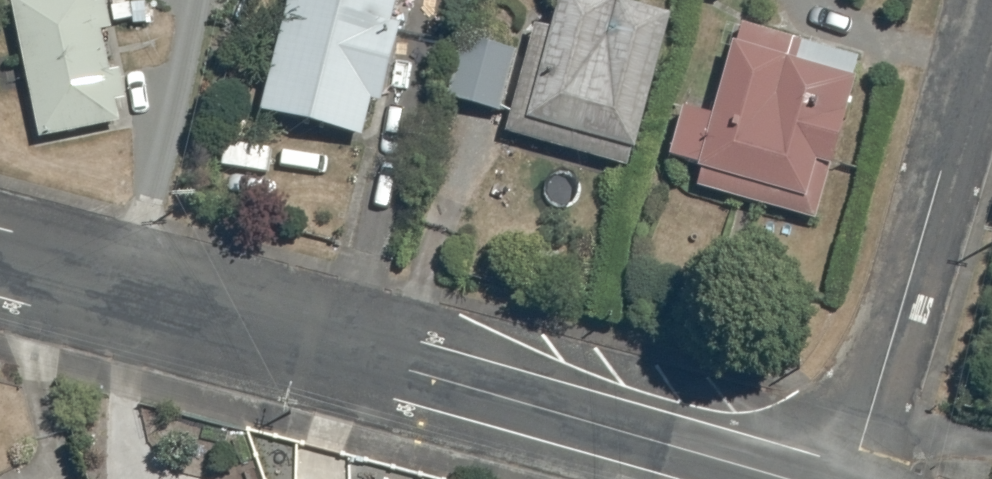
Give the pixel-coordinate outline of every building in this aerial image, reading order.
[(32,72),(111,56),(107,37),(116,35),(110,4),(100,6),(99,0),(29,0),(17,2),(32,72)] [(396,25),(402,0),(295,0),(267,117),(368,141),(376,105),(387,108),(406,28),(396,25)] [(536,127),(641,156),(678,23),(628,9),(631,0),(571,0),(536,127)] [(863,85),(858,84),(864,63),(747,29),(721,121),(691,113),(677,161),(707,169),(706,173),(813,204),(824,167),(838,170),(863,85)] [(469,40),(452,101),(505,115),(522,55),(469,40)] [(115,76),(111,56),(32,72),(46,141),(125,125),(121,107),(132,105),(125,74),(115,76)]
